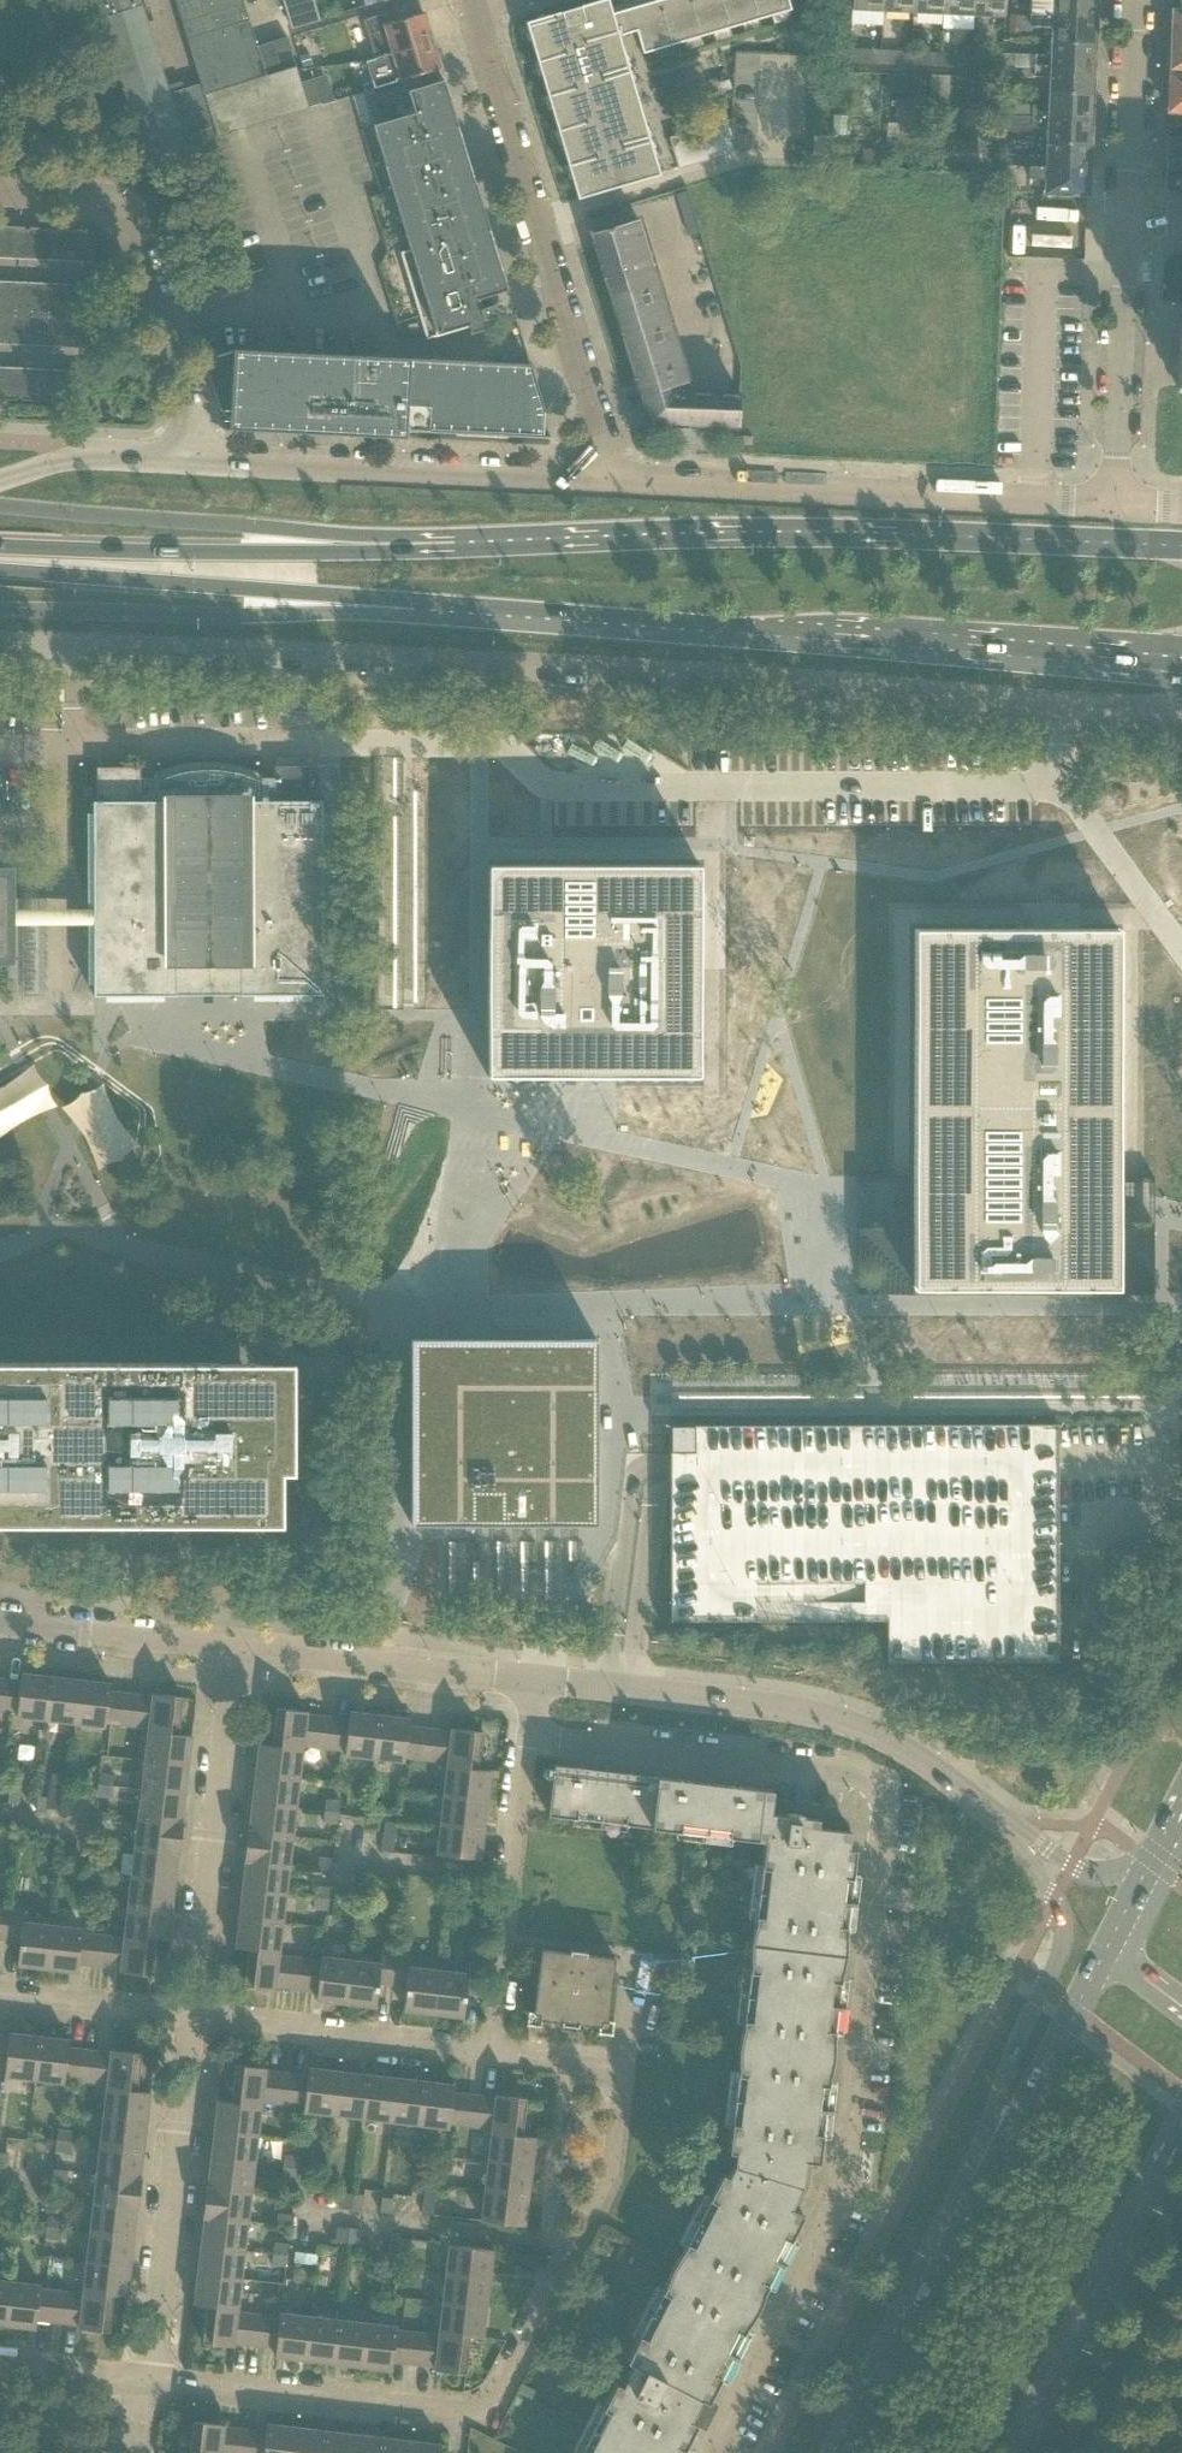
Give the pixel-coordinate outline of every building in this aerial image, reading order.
[(201,83),(176,90),(169,93),(165,80),(166,80),(165,78),(164,79),(160,66),(161,65),(161,64),(160,64),(156,51),(157,51),(156,50),(155,50),(151,37),(152,37),(152,35),(151,36),(147,23),(148,23),(147,21),(146,21),(146,19),(143,9),(144,8),(143,7),(142,7),(140,0),(97,0),(98,5),(97,5),(98,6),(99,6),(103,19),(102,20),(102,21),(103,21),(107,34),(106,34),(107,35),(112,48),(111,48),(111,50),(112,49),(116,62),(115,62),(116,64),(120,76),(119,77),(120,78),(121,78),(125,91),(124,91),(124,93),(125,92),(129,105),(128,105),(129,107),(130,106),(134,119),(133,120),(133,122),(134,121),(138,134),(137,134),(138,136),(139,136),(143,149),(142,149),(148,170),(208,152),(205,141),(214,138),(201,94),(204,93),(201,83)] [(187,39),(249,20),(243,0),(175,0),(187,39)] [(292,28),(319,20),(313,0),(283,0),(292,28)] [(525,23),(577,199),(659,175),(618,36),(636,31),(642,54),(791,10),(788,0),(658,0),(612,14),(608,0),(602,0),(525,23)] [(851,24),(881,26),(882,11),(883,0),(852,0),(852,9),(851,24)] [(912,12),(913,0),(883,0),(882,11),(912,12)] [(943,14),(944,0),(913,0),(912,12),(943,14)] [(973,15),(974,0),(944,0),(943,14),(973,15)] [(973,15),(1004,17),(1005,0),(974,0),(973,15)] [(1031,13),(1096,16),(1097,0),(1032,0),(1031,13)] [(1172,39),(1181,40),(1181,11),(1173,10),(1172,39)] [(382,15),(364,20),(375,58),(432,41),(423,13),(400,20),(397,21),(387,24),(386,22),(384,23),(382,15)] [(1031,13),(1030,25),(1052,26),(1051,40),(1095,42),(1096,16),(1031,13)] [(1009,15),(1008,31),(1017,31),(1018,15),(1009,15)] [(187,39),(201,83),(204,93),(266,74),(257,47),(249,20),(187,39)] [(343,22),(310,31),(313,42),(346,34),(343,22)] [(273,42),(281,70),(296,65),(288,38),(273,42)] [(1170,68),(1181,68),(1181,40),(1172,39),(1170,68)] [(1015,53),(1014,67),(1022,68),(1034,68),(1034,64),(1094,67),(1095,42),(1051,40),(1050,55),(1035,54),(1015,53)] [(373,82),(362,86),(364,93),(399,81),(401,81),(417,75),(440,68),(432,41),(375,58),(366,61),(373,82)] [(257,47),(266,74),(281,70),(273,42),(257,47)] [(849,48),(848,62),(874,64),(875,49),(849,48)] [(887,50),(886,64),(909,65),(910,51),(887,50)] [(910,51),(909,65),(935,66),(936,52),(910,51)] [(946,67),(970,68),(971,54),(947,53),(946,67)] [(308,54),(301,56),(303,65),(304,67),(312,65),(308,54)] [(971,54),(970,68),(995,69),(996,55),(971,54)] [(1049,77),(1049,90),(1093,92),(1094,67),(1034,64),(1034,68),(1033,77),(1049,77)] [(281,70),(266,74),(204,93),(201,94),(214,138),(232,133),(231,132),(309,108),(296,65),(281,70)] [(1022,68),(1021,76),(1033,77),(1034,68),(1022,68)] [(1169,111),(1181,111),(1181,73),(1170,73),(1169,111)] [(314,80),(302,84),(309,107),(321,103),(314,80)] [(444,80),(431,84),(408,91),(414,113),(373,126),(410,249),(400,252),(426,339),(468,327),(471,334),(487,329),(485,320),(498,316),(495,305),(481,309),(478,300),(507,291),(502,270),(494,245),(493,245),(451,107),(444,80)] [(1048,105),(1032,104),(1032,115),(1091,118),(1093,92),(1049,90),(1048,105)] [(896,100),(895,121),(917,122),(917,101),(896,100)] [(1007,103),(1007,114),(1020,114),(1032,115),(1032,104),(1026,104),(1007,103)] [(1006,127),(1006,130),(1019,130),(1020,114),(1007,114),(1006,127)] [(1032,120),(1031,126),(1047,127),(1046,141),(1090,143),(1091,119),(1091,118),(1032,115),(1032,116),(1032,120)] [(734,119),(669,138),(679,170),(732,154),(734,119)] [(1166,164),(1181,165),(1181,139),(1167,139),(1166,164)] [(1029,155),(1029,166),(1089,168),(1090,143),(1046,141),(1045,156),(1037,155),(1031,155),(1029,155)] [(862,149),(862,161),(880,161),(881,150),(862,149)] [(1165,190),(1181,191),(1181,165),(1166,164),(1165,190)] [(1010,165),(1004,165),(1004,179),(1008,191),(1029,192),(1030,177),(1045,177),(1044,192),(1049,193),(1048,199),(1082,201),(1082,194),(1088,194),(1089,168),(1029,166),(1010,165)] [(739,427),(739,422),(740,394),(691,393),(638,219),(594,233),(594,231),(591,232),(640,392),(641,391),(644,401),(637,403),(638,406),(644,404),(650,425),(686,426),(686,424),(731,425),(731,427),(739,427)] [(94,258),(95,233),(92,230),(63,228),(60,231),(58,228),(30,227),(27,229),(24,227),(0,225),(0,254),(94,258)] [(65,344),(89,345),(92,290),(0,285),(0,340),(65,344)] [(202,347),(200,347),(219,407),(224,414),(231,420),(239,423),(264,424),(273,424),(274,425),(339,426),(347,427),(347,428),(356,429),(359,429),(397,431),(550,438),(550,436),(543,436),(544,412),(545,411),(530,364),(528,364),(397,357),(268,351),(255,350),(232,349),(232,351),(206,359),(202,347)] [(16,400),(18,398),(22,400),(49,402),(52,399),(55,402),(84,404),(87,401),(88,375),(0,371),(0,399),(16,400)] [(93,801),(93,912),(93,926),(94,997),(122,997),(144,997),(323,996),(322,800),(318,800),(318,766),(274,767),(275,801),(261,801),(261,774),(251,770),(240,767),(229,764),(218,763),(207,763),(196,763),(185,765),(175,767),(164,770),(154,774),(154,801),(141,801),(140,767),(97,767),(97,801),(93,801)] [(83,787),(83,798),(92,799),(92,787),(83,787)] [(487,865),(487,1075),(489,1077),(491,1078),(498,1082),(507,1077),(515,1079),(524,1077),(533,1082),(541,1077),(550,1079),(557,1077),(595,1077),(602,1082),(611,1077),(619,1080),(628,1077),(637,1082),(645,1077),(654,1079),(663,1077),(669,1081),(680,1077),(689,1082),(695,1078),(697,1077),(699,1075),(699,865),(698,864),(488,864),(487,865)] [(58,926),(93,926),(93,912),(58,912),(6,912),(6,926),(58,926)] [(858,1223),(858,1294),(1153,1294),(1153,1290),(1149,1290),(1149,1228),(1153,1228),(1153,1223),(1118,1223),(1118,1212),(1119,1212),(1120,1212),(1121,1212),(1122,1211),(1123,1211),(1124,1211),(1124,1210),(1125,1209),(1126,1209),(1126,1208),(1127,1207),(1127,1206),(1128,1205),(1128,1204),(1128,1203),(1128,1202),(1128,1201),(1128,1200),(1127,1199),(1127,1198),(1127,1197),(1126,1196),(1125,1195),(1124,1194),(1123,1193),(1122,1193),(1121,1193),(1121,1192),(1120,1192),(1119,1192),(1118,1192),(1118,929),(913,929),(913,1192),(912,1192),(911,1192),(910,1192),(909,1193),(908,1193),(908,1194),(907,1194),(906,1195),(906,1196),(905,1196),(905,1197),(904,1198),(904,1199),(903,1200),(903,1201),(903,1202),(903,1203),(903,1204),(904,1205),(904,1206),(905,1207),(905,1208),(906,1209),(907,1210),(908,1210),(908,1211),(909,1211),(910,1212),(911,1212),(912,1212),(913,1212),(913,1223),(858,1223)] [(596,1339),(410,1339),(410,1524),(596,1524),(596,1339)] [(258,1524),(281,1524),(281,1472),(293,1472),(293,1363),(218,1363),(108,1363),(108,1362),(0,1362),(0,1524),(258,1524)] [(1067,1659),(1064,1416),(676,1415),(677,1479),(678,1611),(892,1613),(892,1662),(1067,1659)] [(316,1543),(302,1543),(302,1555),(316,1555),(316,1543)] [(847,1650),(847,1659),(860,1659),(860,1650),(847,1650)] [(47,1719),(52,1676),(22,1672),(21,1681),(0,1678),(0,1710),(17,1712),(17,1716),(47,1719)] [(47,1719),(75,1723),(81,1679),(52,1676),(47,1719)] [(106,1722),(148,1727),(152,1696),(109,1691),(110,1683),(81,1679),(75,1723),(105,1726),(106,1722)] [(148,1727),(148,1730),(179,1734),(183,1697),(152,1693),(152,1696),(148,1727)] [(276,1708),(272,1745),(303,1748),(303,1745),(307,1714),(307,1711),(276,1708)] [(349,1719),(307,1714),(303,1745),(346,1750),(345,1754),(374,1757),(380,1714),(350,1711),(349,1719)] [(397,1716),(380,1714),(374,1757),(405,1761),(405,1757),(447,1762),(450,1730),(408,1726),(409,1718),(397,1716)] [(450,1728),(450,1730),(447,1762),(448,1762),(447,1765),(477,1768),(481,1731),(450,1728)] [(148,1730),(145,1760),(188,1765),(192,1736),(179,1734),(148,1730)] [(976,1743),(962,1740),(959,1757),(972,1760),(976,1743)] [(259,1743),(256,1773),(300,1778),(303,1748),(272,1745),(259,1743)] [(145,1760),(141,1789),(185,1794),(188,1765),(145,1760)] [(490,1770),(477,1768),(447,1765),(444,1794),(487,1800),(490,1770)] [(736,2152),(734,2165),(809,2187),(812,2161),(819,2161),(855,1849),(848,1848),(850,1831),(817,1827),(818,1818),(802,1817),(802,1814),(786,1812),(786,1815),(770,1813),(773,1790),(554,1765),(548,1815),(765,1840),(728,2151),(736,2152)] [(49,1797),(48,1806),(66,1808),(71,1771),(52,1769),(49,1797)] [(11,1774),(8,1802),(20,1804),(23,1778),(23,1775),(23,1773),(11,1772),(11,1774)] [(100,1773),(98,1784),(113,1785),(114,1775),(100,1773)] [(252,1800),(252,1801),(296,1807),(300,1778),(256,1773),(252,1800)] [(98,1784),(96,1795),(111,1797),(113,1785),(98,1784)] [(141,1789),(138,1818),(183,1823),(183,1821),(182,1821),(185,1794),(141,1789)] [(484,1829),(487,1800),(444,1794),(441,1823),(484,1829)] [(38,1796),(36,1811),(39,1811),(42,1811),(47,1812),(48,1806),(49,1797),(42,1797),(38,1796)] [(325,1807),(324,1810),(340,1812),(341,1800),(338,1800),(326,1799),(325,1807)] [(252,1803),(249,1830),(293,1836),(296,1807),(252,1801),(252,1803)] [(324,1810),(322,1822),(338,1824),(340,1812),(324,1810)] [(138,1818),(135,1847),(180,1852),(180,1850),(179,1850),(182,1825),(183,1824),(183,1823),(138,1818)] [(385,1822),(384,1834),(385,1834),(387,1834),(394,1835),(395,1823),(385,1822)] [(481,1858),(484,1829),(441,1823),(437,1853),(481,1858)] [(244,1857),(244,1859),(289,1865),(293,1836),(249,1830),(246,1857),(244,1857)] [(384,1834),(382,1851),(383,1851),(392,1852),(394,1835),(387,1834),(385,1834),(384,1834)] [(135,1847),(132,1876),(175,1881),(178,1853),(179,1853),(180,1852),(135,1847)] [(319,1858),(317,1867),(332,1869),(333,1860),(319,1858)] [(89,1859),(88,1870),(102,1872),(104,1861),(89,1859)] [(245,1860),(242,1888),(286,1894),(289,1865),(244,1859),(244,1860),(245,1860)] [(88,1870),(86,1883),(101,1884),(102,1872),(88,1870)] [(132,1876),(128,1904),(172,1910),(175,1881),(132,1876)] [(315,1886),(314,1897),(328,1899),(329,1887),(315,1886)] [(242,1888),(239,1917),(283,1922),(286,1894),(242,1888)] [(328,1899),(314,1897),(312,1909),(327,1911),(328,1899)] [(128,1904),(125,1934),(155,1937),(168,1939),(172,1910),(128,1904)] [(7,1939),(10,1908),(0,1907),(0,1939),(7,1939)] [(18,1965),(47,1968),(53,1924),(24,1921),(25,1910),(10,1908),(7,1939),(21,1941),(18,1965)] [(235,1947),(248,1948),(277,1952),(277,1954),(279,1954),(283,1922),(239,1917),(235,1947)] [(78,1963),(120,1968),(124,1937),(82,1932),(83,1928),(53,1924),(47,1968),(77,1972),(78,1963)] [(124,1937),(120,1968),(120,1971),(151,1975),(155,1937),(125,1934),(125,1937),(124,1937)] [(275,1989),(275,1986),(279,1955),(279,1954),(277,1954),(277,1952),(248,1948),(244,1986),(275,1989)] [(587,1952),(573,1950),(570,1950),(570,1952),(541,1949),(534,2013),(540,2014),(539,2019),(562,2021),(561,2024),(578,2026),(579,2024),(601,2026),(602,2021),(608,2022),(615,1958),(587,1954),(587,1952)] [(379,1983),(393,1984),(396,1953),(382,1951),(381,1963),(351,1959),(346,2003),(376,2007),(379,1983)] [(404,2010),(434,2013),(439,1969),(410,1966),(411,1955),(396,1953),(393,1984),(407,1986),(404,2010)] [(317,2000),(346,2003),(351,1959),(322,1956),(321,1960),(279,1955),(275,1986),(318,1992),(317,2000)] [(439,1969),(434,2013),(463,2017),(466,1993),(480,1995),(484,1964),(469,1962),(468,1973),(439,1969)] [(4,2076),(34,2079),(39,2035),(9,2032),(4,2076)] [(64,2078),(107,2083),(110,2052),(68,2047),(69,2039),(41,2036),(41,2035),(39,2035),(34,2079),(64,2083),(64,2078)] [(107,2083),(106,2087),(137,2090),(142,2053),(111,2049),(110,2052),(107,2083)] [(235,2064),(231,2101),(260,2105),(260,2102),(261,2102),(265,2070),(266,2068),(235,2064)] [(265,2070),(261,2102),(304,2107),(303,2111),(333,2115),(338,2071),(309,2067),(308,2075),(265,2070)] [(338,2071),(333,2115),(362,2118),(367,2074),(338,2071)] [(367,2074),(362,2118),(391,2121),(396,2077),(367,2074)] [(396,2077),(391,2121),(420,2125),(425,2081),(396,2077)] [(425,2081),(420,2125),(449,2128),(449,2124),(492,2128),(495,2097),(453,2093),(454,2084),(425,2081)] [(106,2087),(103,2116),(147,2121),(150,2092),(137,2090),(106,2087)] [(495,2097),(492,2128),(491,2132),(522,2135),(527,2098),(496,2095),(495,2097)] [(218,2100),(214,2129),(258,2134),(261,2102),(260,2102),(260,2105),(231,2101),(218,2100)] [(103,2116),(100,2145),(144,2150),(144,2149),(147,2121),(103,2116)] [(58,2129),(56,2140),(72,2142),(72,2140),(74,2131),(58,2129)] [(214,2129),(211,2158),(254,2163),(258,2134),(214,2129)] [(535,2137),(522,2135),(491,2132),(488,2162),(532,2167),(535,2137)] [(55,2148),(54,2152),(70,2154),(71,2151),(72,2142),(56,2140),(55,2148)] [(100,2145),(96,2174),(141,2179),(142,2177),(140,2177),(143,2152),(144,2152),(144,2150),(100,2145)] [(6,2169),(8,2154),(0,2153),(0,2168),(6,2169)] [(282,2154),(281,2166),(297,2168),(299,2156),(282,2154)] [(206,2185),(206,2187),(251,2192),(254,2163),(211,2158),(208,2185),(206,2185)] [(532,2167),(488,2162),(484,2191),(529,2196),(532,2167)] [(734,2165),(729,2176),(722,2173),(627,2360),(633,2364),(622,2385),(616,2382),(580,2452),(682,2452),(696,2425),(706,2430),(712,2417),(689,2405),(695,2394),(708,2401),(803,2214),(797,2211),(809,2187),(734,2165)] [(297,2168),(281,2166),(280,2178),(296,2179),(297,2168)] [(53,2169),(52,2181),(53,2181),(54,2181),(66,2182),(68,2170),(55,2169),(53,2169)] [(96,2174),(93,2203),(138,2208),(138,2206),(137,2206),(140,2180),(141,2180),(141,2179),(96,2174)] [(425,2183),(422,2214),(432,2215),(435,2184),(425,2183)] [(203,2214),(203,2216),(248,2221),(251,2192),(206,2187),(206,2188),(207,2188),(204,2214),(203,2214)] [(529,2196),(484,2191),(481,2220),(525,2225),(529,2196)] [(341,2192),(339,2208),(352,2209),(353,2194),(341,2192)] [(353,2194),(352,2209),(362,2210),(364,2195),(353,2194)] [(379,2212),(391,2213),(392,2199),(381,2198),(379,2212)] [(93,2203),(90,2232),(134,2237),(137,2209),(138,2209),(138,2208),(93,2203)] [(278,2214),(277,2224),(291,2225),(292,2215),(278,2214)] [(48,2215),(46,2227),(61,2229),(63,2217),(48,2215)] [(204,2217),(201,2245),(244,2250),(248,2221),(203,2216),(203,2217),(204,2217)] [(45,2235),(45,2239),(60,2241),(60,2237),(61,2229),(46,2227),(45,2235)] [(337,2227),(336,2242),(347,2243),(349,2228),(337,2227)] [(349,2228),(347,2243),(358,2244),(359,2229),(349,2228)] [(90,2232),(87,2261),(130,2266),(133,2238),(134,2238),(134,2237),(90,2232)] [(386,2266),(397,2268),(401,2238),(389,2237),(386,2266)] [(273,2242),(272,2253),(287,2255),(288,2243),(273,2242)] [(449,2244),(446,2273),(490,2278),(490,2277),(493,2249),(449,2244)] [(201,2245),(197,2274),(241,2279),(244,2250),(201,2245)] [(287,2255),(272,2253),(271,2265),(286,2266),(287,2255)] [(87,2261),(83,2290),(114,2294),(127,2295),(130,2266),(87,2261)] [(446,2273),(443,2302),(486,2307),(489,2280),(490,2280),(490,2278),(446,2273)] [(194,2303),(207,2305),(236,2308),(236,2312),(237,2312),(241,2279),(197,2274),(194,2303)] [(6,2325),(11,2281),(0,2280),(0,2324),(6,2325)] [(37,2320),(79,2325),(83,2293),(41,2289),(41,2284),(11,2281),(6,2325),(35,2328),(37,2320)] [(83,2293),(79,2325),(78,2327),(109,2331),(114,2294),(83,2290),(83,2293)] [(443,2302),(439,2332),(470,2335),(483,2337),(486,2307),(443,2302)] [(234,2346),(234,2343),(237,2312),(236,2312),(236,2308),(207,2305),(203,2342),(234,2346)] [(234,2343),(276,2348),(280,2317),(278,2317),(237,2312),(234,2343)] [(275,2356),(305,2360),(310,2316),(280,2312),(280,2317),(278,2317),(280,2317),(276,2348),(275,2356)] [(305,2360),(333,2363),(339,2319),(310,2316),(305,2360)] [(333,2363),(362,2366),(367,2323),(339,2319),(333,2363)] [(392,2370),(393,2361),(396,2330),(396,2326),(367,2323),(362,2366),(392,2370)] [(393,2361),(435,2366),(439,2335),(396,2330),(393,2361)] [(439,2335),(435,2366),(435,2369),(466,2373),(470,2335),(439,2332),(439,2335)] [(190,2452),(221,2452),(224,2427),(224,2424),(194,2420),(190,2452)] [(266,2432),(263,2452),(293,2452),(296,2427),(267,2423),(266,2432)] [(224,2427),(221,2452),(263,2452),(266,2432),(224,2427)] [(296,2427),(293,2452),(322,2452),(325,2430),(324,2429),(324,2430),(296,2427)] [(325,2430),(322,2452),(352,2452),(354,2433),(325,2430)] [(354,2433),(352,2452),(381,2452),(383,2437),(354,2433)] [(383,2437),(381,2452),(410,2452),(412,2440),(383,2437)] [(412,2440),(410,2452),(440,2452),(441,2444),(412,2440)]
